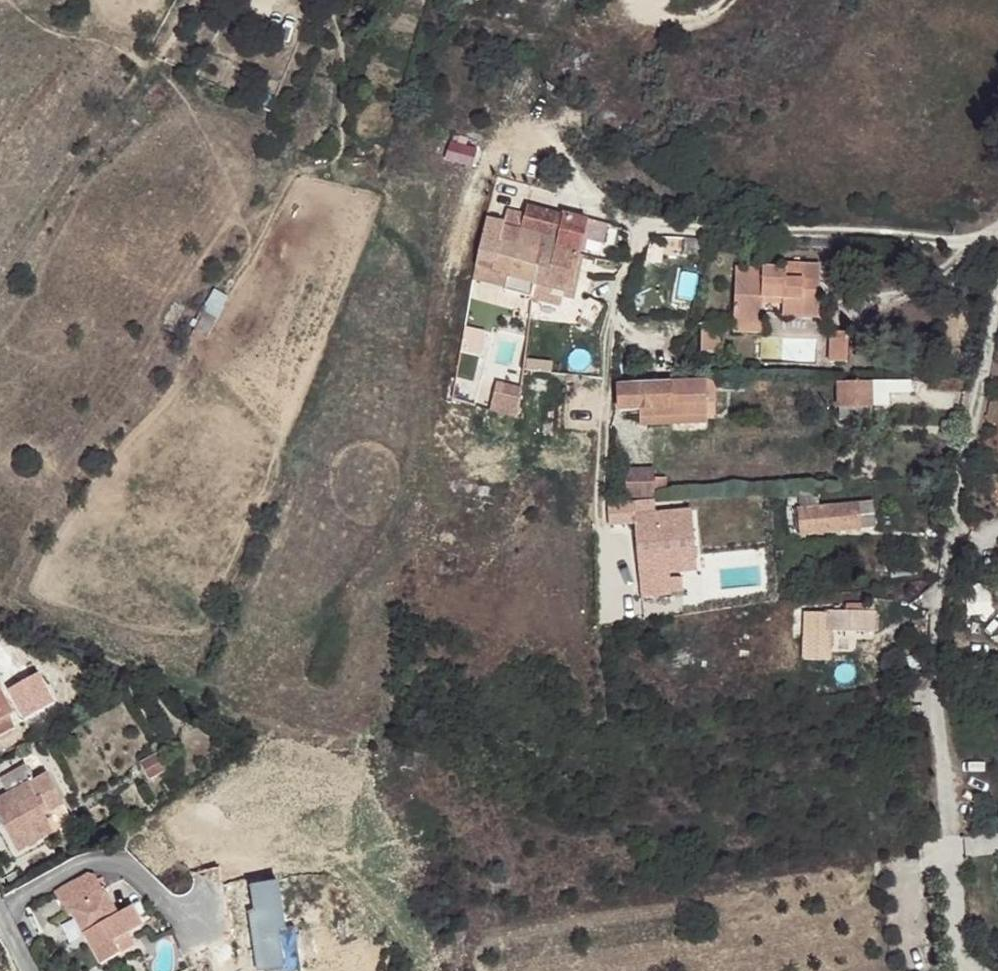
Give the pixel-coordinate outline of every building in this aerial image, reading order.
[(524,216),(523,220),(506,216),(504,224),(487,219),(475,266),(507,275),(503,286),(502,288),(530,296),(533,282),(568,292),(582,238),(601,242),(605,225),(562,214),(561,217),(526,207),(524,216)] [(508,211),(506,216),(523,220),(524,216),(508,211)] [(701,254),(701,239),(685,237),(684,253),(701,254)] [(787,270),(763,269),(763,279),(735,278),(734,323),(761,324),(762,303),(762,298),(783,298),(783,304),(783,316),(817,317),(819,265),(787,264),(787,270)] [(507,275),(475,266),(473,278),(503,286),(507,275)] [(736,268),(735,278),(763,279),(763,269),(736,268)] [(599,328),(609,307),(589,298),(579,319),(599,328)] [(719,324),(701,323),(701,351),(719,351),(719,324)] [(761,324),(734,323),(733,331),(761,332),(761,324)] [(847,363),(848,333),(830,332),(829,362),(847,363)] [(526,361),(525,370),(538,372),(539,363),(526,361)] [(670,385),(618,387),(619,409),(670,408),(670,416),(706,414),(706,402),(714,402),(714,380),(670,381),(670,385)] [(910,393),(910,381),(837,383),(838,408),(888,406),(888,394),(910,393)] [(496,383),(489,410),(516,415),(521,389),(496,383)] [(670,408),(640,409),(641,426),(706,423),(706,414),(670,416),(670,408)] [(654,469),(626,470),(625,497),(654,496),(654,489),(664,489),(664,478),(654,478),(654,469)] [(628,515),(634,514),(636,545),(658,543),(655,511),(652,512),(651,502),(609,505),(610,525),(629,524),(628,515)] [(872,502),(798,508),(800,533),(874,527),(872,502)] [(873,632),(874,612),(824,610),(823,630),(873,632)] [(15,728),(8,715),(11,713),(0,691),(0,736),(15,728)] [(142,764),(150,779),(166,770),(158,755),(142,764)] [(47,774),(34,781),(25,765),(0,779),(9,795),(0,800),(0,817),(18,850),(54,830),(45,814),(64,804),(47,774)] [(139,922),(130,906),(116,913),(101,888),(97,880),(95,877),(87,874),(54,893),(67,916),(73,913),(101,965),(134,945),(126,930),(139,922)] [(106,885),(102,878),(97,880),(101,888),(106,885)]
